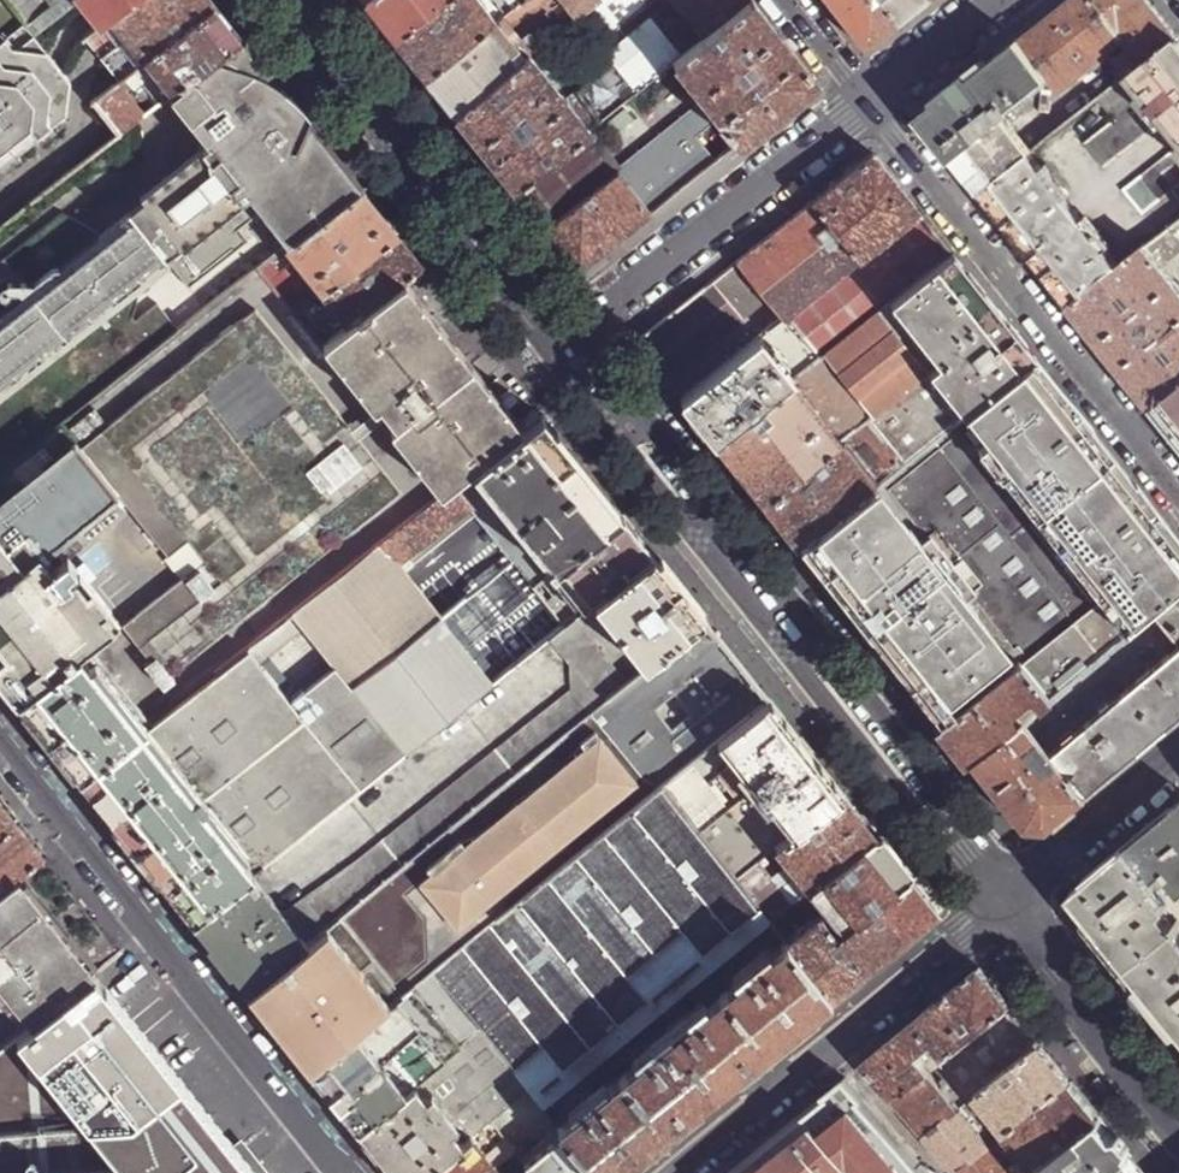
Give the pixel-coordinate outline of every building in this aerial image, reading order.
[(46,0),(27,0),(38,14),(50,5),(46,0)] [(103,24),(108,20),(92,0),(84,0),(103,24)] [(122,80),(131,73),(130,72),(144,61),(146,60),(214,5),(210,0),(133,0),(108,20),(103,24),(85,38),(118,80),(122,80)] [(108,20),(133,0),(92,0),(108,20)] [(396,41),(447,0),(369,0),(366,2),(387,29),(396,41)] [(426,78),(497,22),(479,0),(447,0),(396,41),(410,58),(426,78)] [(527,60),(531,56),(541,47),(600,1),(600,0),(524,0),(516,7),(497,22),(527,60)] [(600,1),(541,47),(563,75),(599,47),(611,62),(636,93),(674,63),(751,1),(750,0),(601,0),(600,1)] [(897,21),(881,0),(826,0),(863,48),(881,34),(897,21)] [(924,0),(881,0),(897,21),(917,6),(924,0)] [(1018,39),(1048,77),(1058,90),(1107,52),(1127,76),(1177,37),(1147,1),(1146,0),(1068,0),(1018,39)] [(817,84),(751,1),(674,63),(707,105),(739,146),(777,116),(817,84)] [(226,20),(214,5),(146,60),(154,70),(171,92),(240,38),(226,20)] [(25,22),(8,35),(17,47),(34,34),(25,22)] [(444,100),(456,115),(527,60),(497,22),(426,78),(444,100)] [(34,34),(17,47),(8,35),(0,41),(0,166),(69,111),(72,80),(34,34)] [(1177,37),(1127,76),(1096,99),(1113,120),(1083,143),(1103,168),(1164,121),(1178,140),(1178,40),(1177,37)] [(238,198),(244,194),(286,247),(360,188),(337,159),(291,102),(284,94),(263,74),(267,72),(240,38),(171,92),(166,95),(168,98),(208,147),(201,152),(198,148),(137,197),(140,201),(0,313),(0,388),(130,284),(132,286),(139,287),(145,284),(148,278),(147,271),(163,258),(185,286),(188,288),(247,242),(236,227),(252,215),(238,198)] [(1048,77),(1018,39),(977,71),(935,104),(931,133),(961,170),(1014,130),(1005,117),(1014,110),(1010,106),(1048,77)] [(587,133),(590,130),(567,101),(531,56),(527,60),(456,115),(473,136),(504,176),(516,191),(587,133)] [(138,83),(154,70),(146,60),(144,61),(130,72),(131,73),(138,83)] [(636,93),(611,62),(577,90),(579,92),(602,121),(636,93)] [(166,95),(171,92),(154,70),(138,83),(155,105),(166,95)] [(129,90),(138,83),(131,73),(122,80),(129,90)] [(123,130),(146,112),(129,90),(122,80),(98,99),(123,130)] [(579,92),(567,101),(590,130),(600,122),(602,121),(579,92)] [(619,174),(652,216),(739,146),(707,105),(619,174)] [(961,170),(977,191),(1028,152),(1031,150),(1014,130),(961,170)] [(535,214),(547,230),(618,173),(587,133),(516,191),(535,214)] [(1122,191),(1142,215),(1172,192),(1178,201),(1178,146),(1122,191)] [(1068,307),(1118,267),(1028,152),(977,191),(987,203),(1025,252),(1052,286),(1068,307)] [(824,193),(812,202),(859,260),(919,214),(915,208),(873,154),(824,193)] [(617,244),(652,216),(619,174),(618,173),(547,230),(565,253),(580,272),(617,244)] [(286,247),(286,248),(259,269),(295,316),(322,294),(397,235),(377,210),(360,188),(286,247)] [(770,301),(784,319),(788,316),(859,260),(812,202),(738,260),(770,301)] [(859,260),(788,316),(822,358),(826,354),(890,304),(952,255),(919,214),(859,260)] [(1161,267),(1178,253),(1178,219),(1118,267),(1068,307),(1116,368),(1148,408),(1178,383),(1178,290),(1161,267)] [(404,244),(397,235),(322,294),(345,324),(396,283),(402,279),(420,264),(404,244)] [(922,378),(957,422),(1035,360),(993,306),(952,255),(890,304),(937,365),(922,378)] [(652,362),(666,379),(770,301),(738,260),(730,266),(683,303),(635,340),(652,362)] [(464,356),(402,279),(396,283),(416,308),(459,361),(464,356)] [(416,308),(396,283),(345,324),(335,332),(326,339),(378,406),(380,407),(388,417),(459,361),(416,308)] [(890,304),(826,354),(874,416),(922,378),(937,365),(890,304)] [(93,410),(65,431),(75,443),(115,494),(166,558),(188,540),(203,560),(359,440),(351,430),(255,310),(106,427),(93,410)] [(325,355),(295,316),(288,322),(318,360),(325,355)] [(784,319),(760,338),(794,380),(822,358),(788,316),(784,319)] [(704,427),(715,441),(792,381),(794,380),(760,338),(681,398),(704,427)] [(378,406),(326,339),(321,344),(373,409),(378,406)] [(792,381),(841,443),(870,419),(874,416),(826,354),(822,358),(794,380),(792,381)] [(478,385),(518,434),(523,430),(464,356),(459,361),(478,385)] [(798,546),(855,617),(903,678),(941,726),(1018,663),(1045,697),(1178,587),(1178,541),(1035,360),(957,422),(906,464),(875,487),(798,546)] [(447,490),(471,471),(518,434),(478,385),(459,361),(388,417),(397,427),(447,490)] [(870,419),(906,464),(957,422),(922,378),(874,416),(870,419)] [(792,381),(715,441),(765,504),(841,443),(792,381)] [(1148,408),(1161,424),(1178,447),(1178,383),(1148,408)] [(380,407),(351,430),(359,440),(388,417),(380,407)] [(552,573),(621,518),(579,464),(557,437),(541,416),(523,430),(518,434),(471,471),(552,573)] [(841,443),(875,487),(906,464),(870,419),(841,443)] [(391,432),(441,495),(447,490),(397,427),(391,432)] [(184,574),(181,577),(121,624),(149,660),(143,666),(162,689),(174,679),(170,673),(400,491),(359,440),(203,560),(207,564),(221,581),(213,587),(199,569),(188,578),(184,574)] [(19,705),(80,656),(120,625),(78,573),(70,580),(58,564),(51,570),(39,555),(115,494),(75,443),(0,503),(0,681),(19,705)] [(786,531),(798,546),(875,487),(841,443),(765,504),(786,531)] [(20,460),(17,455),(0,469),(0,476),(20,460)] [(441,495),(379,545),(400,571),(475,512),(508,554),(502,568),(438,619),(439,620),(354,688),(337,667),(291,703),(248,649),(146,730),(259,873),(564,627),(534,588),(552,573),(471,471),(447,490),(441,495)] [(625,522),(621,518),(552,573),(534,588),(564,627),(652,556),(625,522)] [(379,545),(294,612),(337,667),(354,688),(439,620),(438,619),(400,571),(379,545)] [(673,583),(652,556),(564,627),(259,873),(195,926),(222,960),(247,992),(702,620),(673,583)] [(221,581),(207,564),(199,569),(213,587),(221,581)] [(1045,697),(1019,719),(1080,795),(1098,780),(1178,712),(1178,587),(1045,697)] [(310,1071),(411,988),(429,973),(660,784),(765,699),(742,669),(702,620),(247,992),(278,1032),(310,1071)] [(80,656),(19,705),(80,782),(142,733),(80,656)] [(968,760),(1019,719),(1045,697),(1018,663),(941,726),(958,747),(968,760)] [(765,699),(660,784),(736,879),(841,794),(828,779),(800,743),(776,713),(765,699)] [(1047,823),(1080,795),(1019,719),(968,760),(999,798),(1016,819),(1047,823)] [(195,926),(259,873),(146,730),(142,733),(80,782),(162,884),(195,926)] [(477,1032),(527,1093),(541,1112),(770,922),(769,921),(736,879),(660,784),(429,973),(477,1032)] [(855,811),(841,794),(736,879),(769,921),(802,894),(809,889),(874,836),(855,811)] [(17,820),(2,800),(0,798),(0,834),(17,820)] [(1158,880),(1167,873),(1178,888),(1178,807),(1145,835),(1130,847),(1158,880)] [(15,877),(44,853),(26,831),(17,820),(0,834),(0,889),(15,877)] [(889,854),(874,836),(809,889),(843,931),(907,878),(889,854)] [(1178,928),(1178,926),(1156,896),(1164,890),(1158,880),(1130,847),(1107,866),(1087,883),(1086,891),(1085,899),(1085,902),(1090,909),(1126,955),(1134,965),(1178,928)] [(94,976),(81,960),(36,903),(15,877),(0,889),(0,1051),(94,976)] [(918,891),(907,878),(843,931),(836,937),(862,970),(934,911),(932,909),(918,891)] [(843,931),(809,889),(802,894),(818,914),(836,937),(843,931)] [(862,970),(836,937),(818,914),(785,941),(830,997),(849,982),(862,970)] [(1134,965),(1153,988),(1178,1022),(1178,928),(1134,965)] [(816,1009),(830,997),(785,941),(759,962),(755,957),(743,966),(748,972),(722,993),(744,1021),(771,1046),(816,1009)] [(979,969),(863,1064),(891,1101),(928,1071),(1010,1008),(1001,997),(979,969)] [(125,1014),(94,976),(0,1051),(0,1172),(251,1172),(125,1014)] [(356,1130),(459,1047),(411,988),(310,1071),(351,1123),(356,1130)] [(689,1011),(667,1029),(671,1035),(716,1091),(741,1071),(769,1048),(743,1022),(720,994),(694,1016),(689,1011)] [(1010,1008),(928,1071),(958,1109),(973,1097),(1040,1046),(1026,1029),(1010,1008)] [(356,1130),(372,1149),(391,1172),(429,1172),(490,1124),(527,1093),(477,1032),(459,1047),(356,1130)] [(643,1049),(648,1054),(620,1077),(665,1133),(689,1114),(716,1091),(671,1035),(659,1044),(655,1039),(643,1049)] [(1040,1046),(973,1097),(1003,1135),(1070,1084),(1054,1063),(1040,1046)] [(928,1071),(891,1101),(920,1138),(958,1109),(928,1071)] [(583,1107),(556,1130),(560,1135),(591,1172),(617,1172),(632,1160),(665,1133),(620,1077),(595,1098),(590,1092),(579,1102),(583,1107)] [(1070,1084),(1003,1135),(1032,1172),(1099,1120),(1082,1099),(1070,1084)] [(854,1101),(845,1090),(834,1098),(843,1109),(854,1101)] [(973,1097),(958,1109),(988,1146),(1003,1135),(973,1097)] [(920,1138),(950,1172),(953,1172),(988,1146),(958,1109),(920,1138)] [(759,1172),(898,1172),(849,1112),(816,1139),(809,1132),(759,1172)] [(1032,1172),(1111,1172),(1130,1159),(1115,1140),(1099,1120),(1032,1172)] [(490,1124),(429,1172),(492,1172),(496,1170),(482,1153),(502,1136),(490,1124)] [(560,1135),(556,1130),(519,1161),(523,1166),(560,1135)] [(560,1135),(523,1166),(529,1172),(591,1172),(560,1135)] [(988,1146),(1010,1172),(1031,1172),(1032,1172),(1003,1135),(988,1146)] [(953,1172),(1010,1172),(988,1146),(953,1172)] [(1130,1159),(1111,1172),(1141,1172),(1130,1159)]
